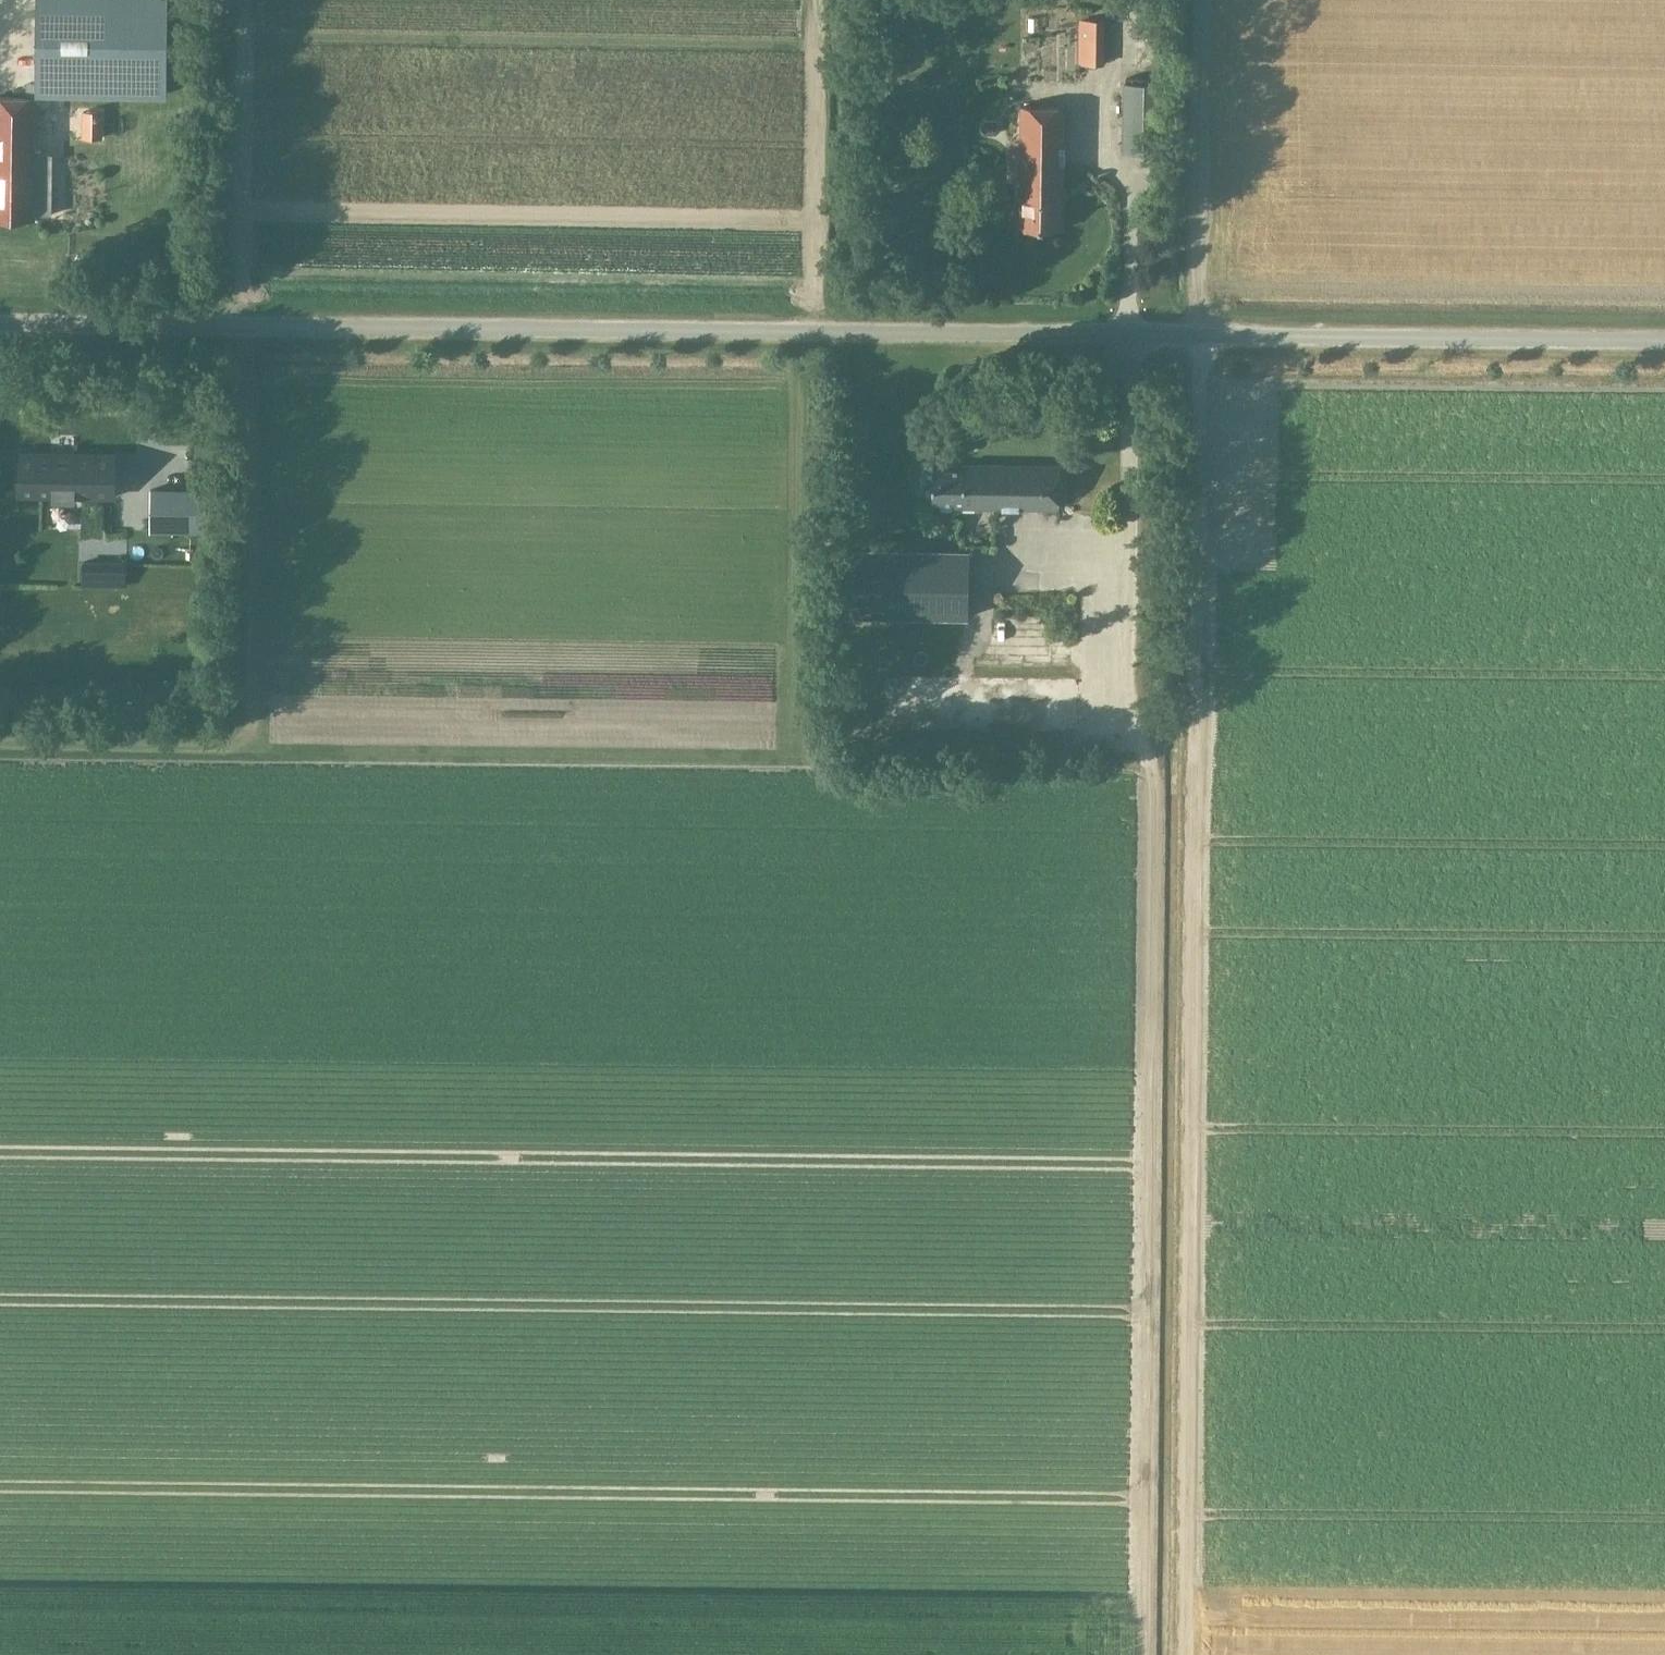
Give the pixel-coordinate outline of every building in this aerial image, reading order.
[(37,83),(28,83),(28,96),(38,96),(38,92),(168,93),(170,0),(38,0),(37,83)] [(1103,65),(1104,19),(1078,19),(1078,64),(1103,65)] [(1163,154),(1163,83),(1122,83),(1122,153),(1163,154)] [(38,96),(0,96),(0,218),(36,218),(38,96)] [(1064,228),(1066,106),(1022,106),(1021,227),(1064,228)] [(17,495),(50,496),(50,500),(76,500),(76,496),(115,496),(115,454),(17,453),(17,495)] [(954,501),(954,507),(1058,508),(1059,465),(962,464),(962,470),(932,469),(932,489),(930,489),(930,500),(954,501)] [(205,532),(206,489),(150,488),(150,531),(205,532)] [(968,618),(970,549),(848,547),(847,616),(968,618)] [(126,587),(127,562),(82,561),(81,587),(126,587)]
